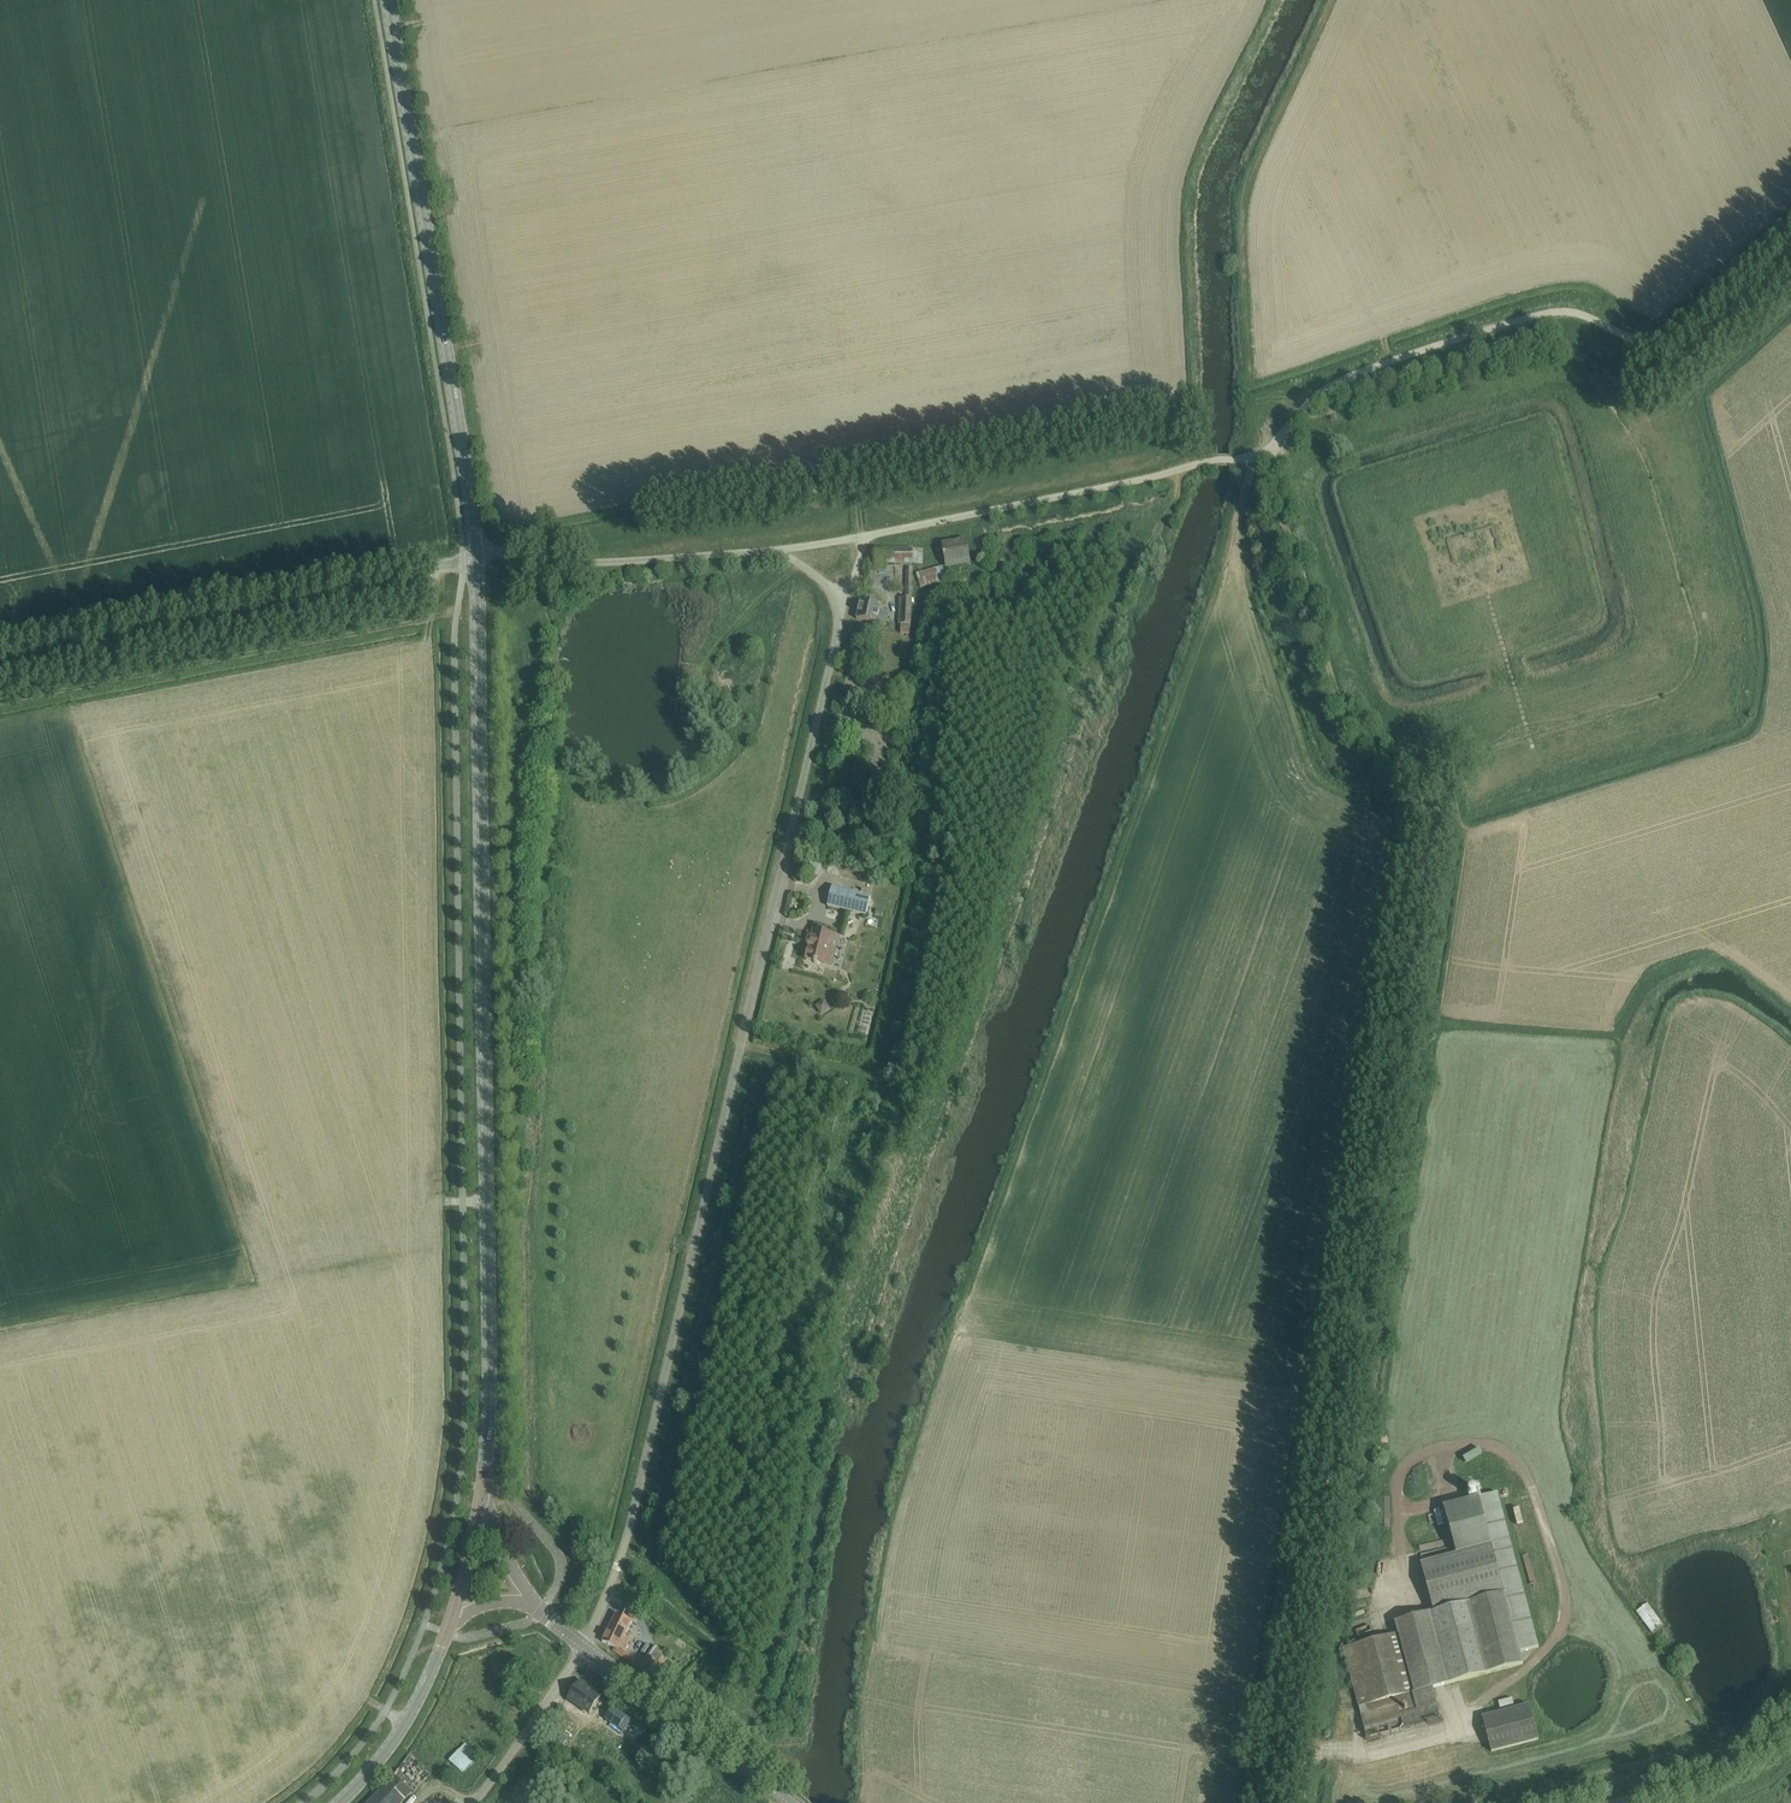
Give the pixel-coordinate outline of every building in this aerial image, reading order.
[(940,543),(945,566),(970,561),(965,538),(940,543)] [(923,551),(913,550),(876,549),(876,556),(869,555),(869,569),(886,570),(886,565),(922,566),(923,551)] [(918,572),(923,587),(946,581),(941,566),(918,572)] [(901,634),(911,634),(913,570),(907,570),(906,599),(902,599),(901,634)] [(861,601),(857,619),(885,626),(888,614),(880,612),(881,605),(861,601)] [(818,874),(821,859),(812,857),(809,871),(818,874)] [(828,906),(866,916),(871,897),(833,887),(828,906)] [(811,938),(810,938),(809,939),(807,944),(809,946),(806,960),(826,965),(833,935),(831,934),(830,933),(826,932),(824,933),(813,930),(811,938)] [(824,1012),(831,1004),(825,998),(818,1006),(824,1012)] [(1443,1507),(1456,1556),(1421,1565),(1434,1613),(1396,1623),(1399,1634),(1343,1649),(1367,1740),(1442,1720),(1433,1689),(1522,1665),(1519,1653),(1538,1648),(1497,1493),(1443,1507)] [(1365,1601),(1372,1603),(1377,1588),(1371,1586),(1365,1601)] [(1636,1612),(1653,1633),(1663,1625),(1647,1604),(1636,1612)] [(614,1651),(635,1667),(639,1661),(626,1651),(631,1640),(626,1637),(632,1623),(616,1615),(603,1642),(615,1648),(614,1651)] [(649,1639),(642,1649),(648,1653),(654,1642),(649,1639)] [(639,1667),(649,1675),(666,1653),(657,1646),(639,1667)] [(581,1681),(569,1698),(582,1708),(579,1713),(586,1718),(596,1704),(602,1695),(581,1681)] [(517,1696),(525,1701),(533,1689),(526,1684),(517,1696)] [(1514,1695),(1500,1699),(1502,1707),(1517,1704),(1514,1695)] [(1483,1719),(1492,1754),(1539,1742),(1530,1706),(1483,1719)] [(613,1707),(604,1720),(622,1732),(631,1720),(613,1707)] [(464,1744),(448,1761),(462,1774),(478,1757),(464,1744)] [(414,1794),(396,1776),(369,1802),(405,1802),(414,1794)]
